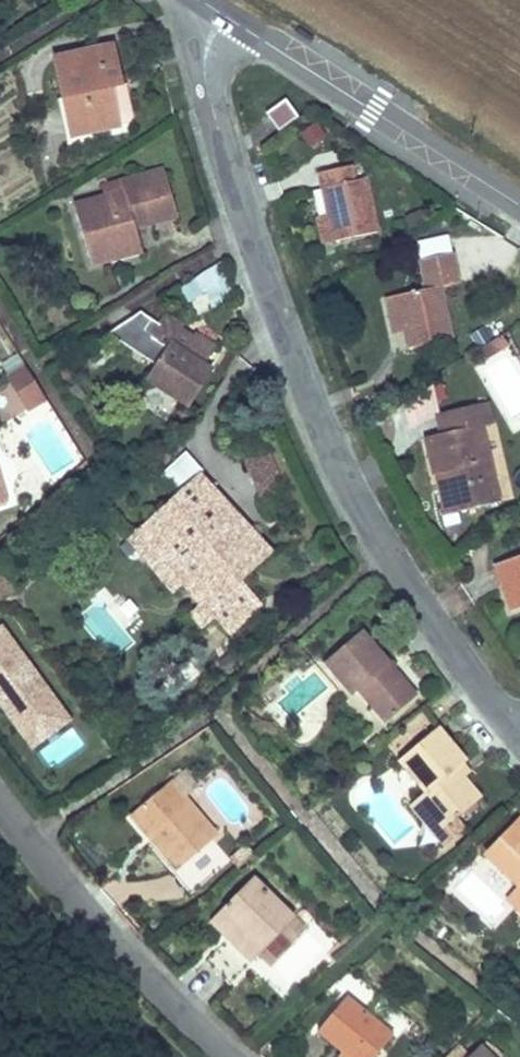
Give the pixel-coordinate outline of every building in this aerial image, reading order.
[(114,36),(50,50),(69,134),(121,122),(112,81),(123,78),(114,36)] [(284,95),(266,109),(278,125),(297,111),(284,95)] [(300,130),(310,144),(330,130),(321,116),(300,130)] [(352,159),(315,168),(333,242),(380,230),(367,176),(357,178),(352,159)] [(103,193),(74,201),(92,268),(144,253),(137,227),(178,216),(164,166),(100,183),(103,193)] [(403,329),(406,347),(448,339),(439,290),(462,285),(456,254),(421,261),(426,285),(396,291),(403,329)] [(213,311),(236,303),(222,260),(180,288),(189,302),(206,292),(213,311)] [(403,329),(396,291),(382,293),(390,331),(403,329)] [(165,311),(158,322),(141,311),(106,334),(154,365),(145,380),(189,408),(215,367),(207,362),(218,345),(196,331),(194,334),(183,328),(185,324),(165,311)] [(479,345),(484,354),(506,341),(501,332),(479,345)] [(23,403),(41,391),(24,364),(6,376),(23,403)] [(47,401),(41,391),(23,403),(28,412),(47,401)] [(496,493),(478,425),(492,422),(485,395),(435,408),(440,428),(424,432),(433,465),(446,462),(449,473),(457,503),(496,493)] [(281,487),(264,448),(244,457),(261,496),(281,487)] [(215,620),(229,636),(262,606),(241,582),(205,542),(234,516),(198,475),(202,471),(186,453),(160,476),(177,495),(128,538),(138,549),(147,541),(184,582),(202,603),(191,614),(205,629),(215,620)] [(449,473),(443,475),(451,505),(457,503),(449,473)] [(234,516),(205,542),(241,582),(270,556),(234,516)] [(184,582),(147,541),(138,549),(175,590),(184,582)] [(492,565),(508,611),(519,607),(519,555),(492,565)] [(3,627),(0,629),(0,706),(34,752),(74,723),(3,627)] [(384,718),(416,691),(362,627),(324,659),(350,690),(356,686),(384,718)] [(439,723),(398,758),(425,790),(416,797),(441,826),(480,793),(461,772),(466,768),(460,761),(467,756),(439,723)] [(183,772),(170,783),(184,800),(197,789),(183,772)] [(176,870),(215,837),(184,800),(170,783),(140,808),(162,835),(153,842),(176,870)] [(441,826),(416,797),(409,803),(434,832),(441,826)] [(153,842),(162,835),(140,808),(131,815),(153,842)] [(485,852),(518,883),(519,885),(519,816),(485,852)] [(178,876),(192,891),(222,863),(208,848),(178,876)] [(295,911),(255,872),(209,918),(226,934),(203,958),(226,980),(295,911)] [(518,883),(507,895),(519,907),(519,885),(518,883)] [(347,993),(318,1029),(353,1056),(370,1056),(393,1029),(347,993)] [(478,1045),(467,1055),(457,1045),(445,1056),(490,1056),(478,1045)]
